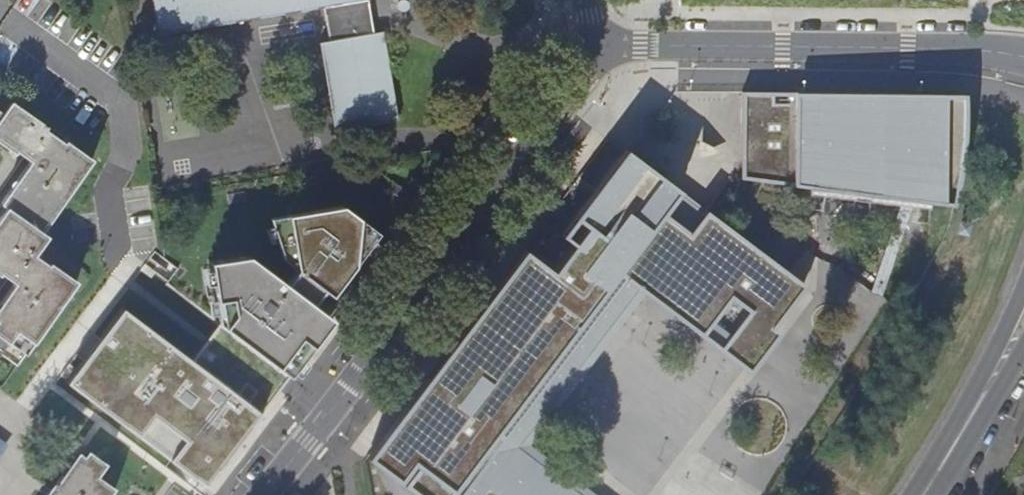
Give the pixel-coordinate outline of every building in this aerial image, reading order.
[(163,36),(327,9),(333,41),(326,42),(341,133),(403,122),(388,32),(379,33),(373,1),(380,0),(157,0),(163,36)] [(795,93),(745,92),(743,177),(793,183),(793,186),(946,205),(953,206),(957,190),(960,174),(963,153),(965,133),(965,113),(964,94),(946,93),(795,93)] [(0,121),(0,139),(20,154),(25,148),(36,157),(0,204),(0,213),(5,217),(1,221),(0,223),(0,273),(8,279),(13,273),(21,280),(1,307),(0,306),(0,347),(3,350),(0,354),(0,358),(16,370),(78,286),(50,264),(46,269),(34,260),(51,236),(42,230),(93,163),(68,145),(64,150),(43,135),(47,129),(13,104),(9,110),(0,121)] [(530,444),(511,430),(507,436),(499,430),(620,273),(644,291),(749,371),(780,332),(772,326),(802,285),(707,211),(689,234),(664,215),(683,190),(631,152),(629,150),(625,154),(559,238),(575,250),(555,276),(525,254),(381,440),(367,458),(389,474),(398,481),(410,462),(421,469),(406,488),(415,494),(597,494),(530,444)] [(689,234),(707,211),(683,190),(664,215),(689,234)] [(289,217),(297,268),(298,272),(288,285),(251,257),(213,262),(222,325),(290,376),(324,332),(305,318),(325,292),(333,298),(380,236),(343,208),(289,217)] [(511,430),(530,444),(644,291),(620,273),(499,430),(507,436),(511,430)] [(129,313),(80,379),(207,483),(261,414),(194,361),(129,313)] [(290,376),(222,325),(194,361),(261,414),(290,376)] [(59,489),(53,485),(46,494),(113,494),(98,484),(109,469),(91,455),(86,463),(81,459),(59,489)]
